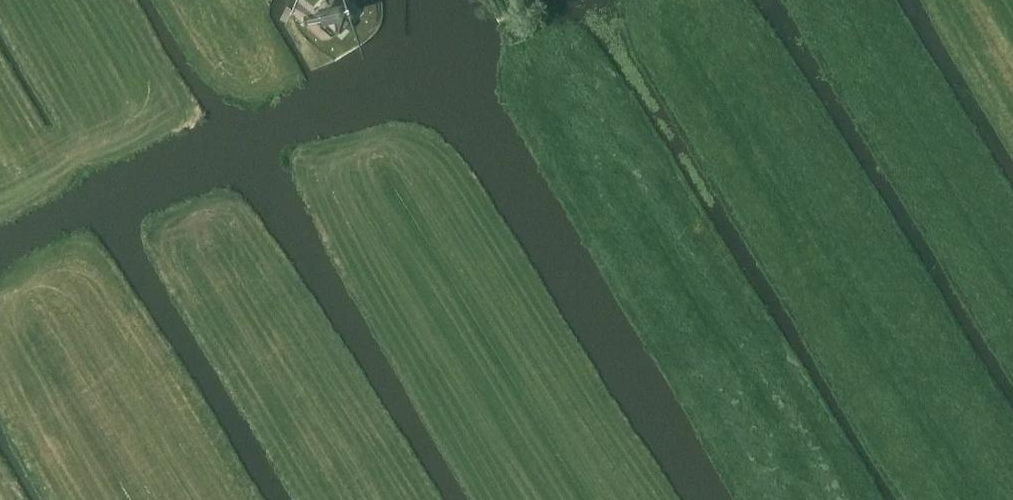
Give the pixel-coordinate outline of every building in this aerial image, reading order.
[(356,14),(340,0),(328,0),(313,18),(337,35),(356,14)]
